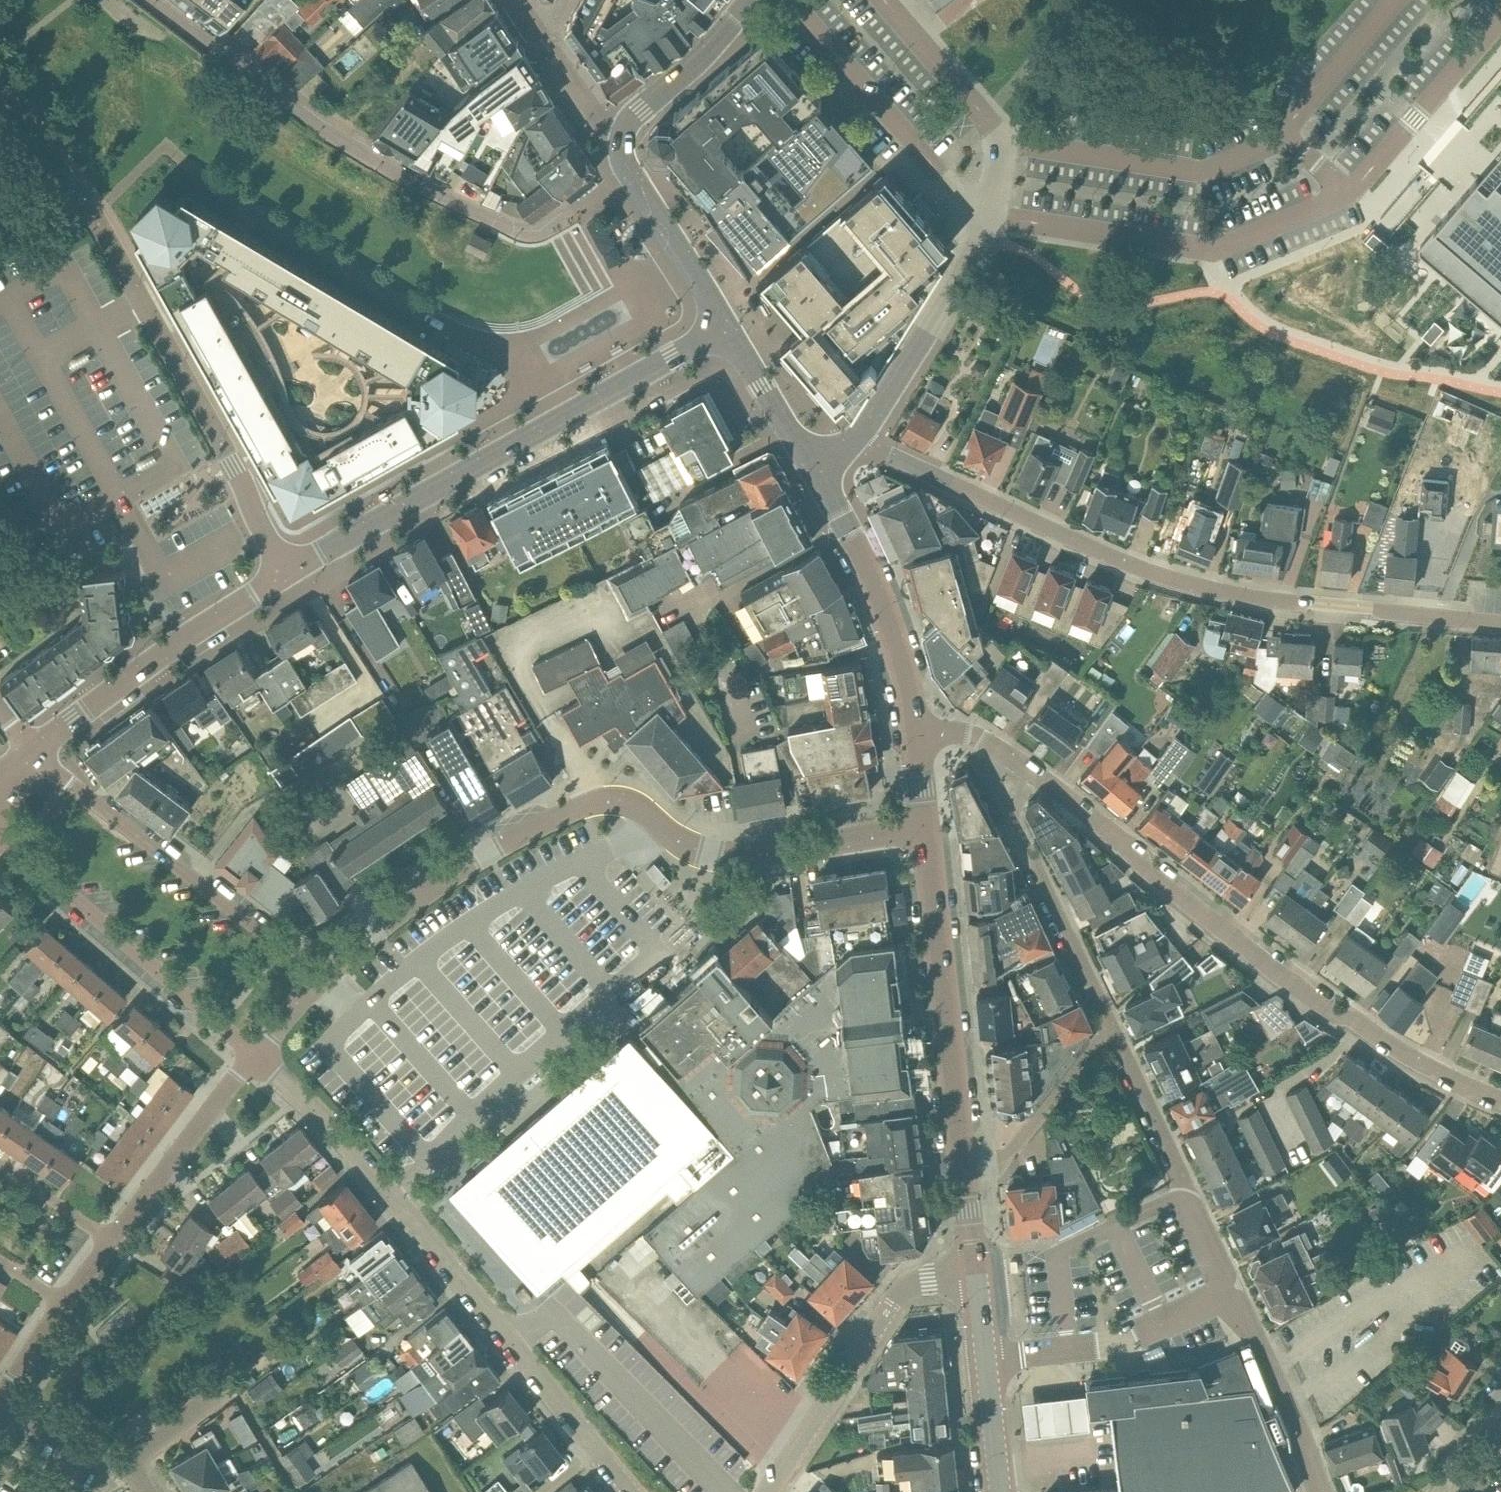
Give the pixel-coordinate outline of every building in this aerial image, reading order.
[(192,3),(208,15),(222,0),(195,0),(192,3)] [(208,15),(223,27),(248,0),(222,0),(208,15)] [(285,18),(299,4),(296,0),(264,0),(258,7),(244,23),(262,40),(285,18)] [(299,4),(315,21),(338,0),(303,0),(299,4)] [(392,6),(398,0),(358,0),(356,2),(340,16),(357,33),(389,3),(392,6)] [(428,16),(446,2),(450,0),(417,0),(428,16)] [(500,12),(492,0),(468,0),(443,18),(423,33),(440,55),(500,12)] [(580,3),(567,25),(577,41),(577,40),(590,57),(590,56),(601,71),(602,72),(617,93),(695,35),(686,23),(693,18),(702,25),(717,8),(707,0),(638,0),(640,4),(601,34),(596,26),(611,0),(581,0),(580,3)] [(596,26),(601,34),(640,4),(638,0),(611,0),(596,26)] [(717,8),(723,0),(707,0),(717,8)] [(509,62),(525,50),(500,12),(459,41),(440,55),(470,93),(470,92),(471,93),(482,84),(481,83),(509,62)] [(305,43),(285,18),(262,40),(252,49),(267,63),(281,48),(291,57),(305,43)] [(765,79),(742,99),(778,140),(819,104),(823,100),(776,46),(768,37),(766,34),(743,54),(765,79)] [(326,65),(307,45),(291,61),(280,71),(301,88),(326,65)] [(451,111),(437,128),(413,157),(412,158),(448,178),(453,169),(472,132),(483,111),(539,72),(525,50),(509,62),(481,83),(482,84),(471,93),(470,92),(470,93),(461,99),(451,111)] [(706,131),(742,99),(765,79),(743,54),(710,82),(711,84),(712,83),(712,88),(707,93),(702,92),(702,91),(701,90),(684,105),(706,131)] [(472,132),(509,151),(512,154),(530,120),(553,105),(550,101),(554,98),(539,72),(483,111),(472,132)] [(395,147),(413,157),(437,128),(451,111),(411,90),(374,134),(376,136),(375,137),(393,148),(395,147)] [(707,201),(708,201),(778,140),(742,99),(706,131),(710,136),(681,161),(673,167),(671,168),(703,204),(707,201)] [(512,154),(528,177),(565,141),(574,135),(553,104),(553,105),(530,120),(512,154)] [(819,104),(778,140),(708,201),(717,216),(718,216),(730,235),(725,240),(733,250),(737,246),(749,265),(752,270),(753,268),(752,267),(875,160),(833,112),(829,116),(819,104)] [(671,150),(681,161),(710,136),(706,131),(684,105),(676,112),(677,114),(677,113),(683,121),(673,130),(671,128),(661,127),(653,134),(652,144),(659,152),(669,152),(671,150)] [(489,189),(509,151),(472,132),(453,169),(489,189)] [(585,152),(574,135),(565,141),(528,177),(536,189),(585,152)] [(564,194),(592,172),(596,168),(585,152),(536,189),(520,200),(533,218),(564,194)] [(888,172),(764,279),(804,326),(783,345),(838,408),(846,402),(853,410),(853,411),(854,412),(944,269),(943,268),(942,267),(933,261),(950,244),(888,172)] [(1422,254),(1423,257),(1500,323),(1500,182),(1491,194),(1479,184),(1422,251),(1422,254)] [(314,491),(318,498),(461,419),(461,409),(475,401),(476,376),(462,368),(462,358),(185,193),(177,201),(162,193),(139,215),(147,230),(139,238),(278,487),(286,485),(295,502),(314,491)] [(605,263),(619,258),(603,215),(589,220),(605,263)] [(475,231),(468,245),(485,254),(492,239),(488,237),(477,232),(475,231)] [(1374,231),(1366,240),(1382,253),(1390,244),(1374,231)] [(1436,319),(1423,335),(1432,343),(1445,327),(1436,319)] [(1038,355),(1055,362),(1070,330),(1052,322),(1038,355)] [(1134,362),(1124,358),(1120,367),(1130,372),(1134,362)] [(986,362),(980,359),(975,361),(972,366),(974,372),(979,375),(985,373),(987,368),(986,362)] [(973,443),(967,457),(970,458),(968,462),(977,466),(979,462),(991,467),(997,453),(1001,455),(1003,451),(1017,414),(1030,419),(1042,390),(1046,379),(1031,372),(1026,384),(1014,379),(1001,412),(1000,411),(992,430),(977,423),(969,441),(973,443)] [(934,379),(929,388),(941,394),(946,385),(934,379)] [(1475,429),(1485,405),(1443,387),(1433,411),(1475,429)] [(941,394),(929,388),(918,407),(903,435),(926,448),(941,419),(930,413),(941,394)] [(1170,403),(1184,408),(1189,395),(1175,390),(1170,403)] [(683,407),(699,437),(720,426),(720,425),(719,424),(718,424),(712,411),(711,409),(710,409),(704,398),(705,397),(704,395),(702,397),(692,403),(692,402),(690,403),(690,404),(683,407)] [(1390,433),(1397,411),(1376,403),(1367,425),(1390,433)] [(662,418),(678,447),(699,437),(683,407),(680,409),(680,408),(678,409),(678,410),(675,411),(662,418)] [(1491,438),(1500,443),(1500,423),(1499,422),(1491,438)] [(720,426),(699,437),(678,447),(639,468),(628,447),(616,453),(627,476),(638,470),(655,500),(695,479),(696,482),(714,472),(711,467),(735,453),(728,441),(726,438),(727,437),(726,436),(725,436),(720,426)] [(1033,447),(1018,480),(1032,486),(1031,490),(1039,494),(1041,490),(1044,492),(1052,476),(1066,482),(1066,484),(1080,490),(1097,454),(1083,447),(1073,468),(1047,455),(1055,439),(1042,432),(1034,448),(1033,447)] [(1226,441),(1207,434),(1200,452),(1219,459),(1226,441)] [(496,514),(512,545),(512,544),(522,562),(523,562),(537,555),(561,543),(640,504),(627,476),(616,453),(610,441),(530,481),(490,501),(496,514)] [(1267,453),(1264,462),(1272,465),(1275,456),(1267,453)] [(1334,472),(1341,457),(1332,453),(1325,468),(1334,472)] [(656,553),(698,532),(786,487),(786,486),(787,485),(772,458),(770,459),(770,457),(739,473),(741,477),(677,510),(671,518),(657,525),(647,505),(626,517),(639,541),(648,536),(656,553)] [(884,469),(875,473),(869,458),(853,463),(860,480),(855,482),(860,497),(890,486),(884,469)] [(1255,469),(1254,469),(1232,461),(1230,461),(1217,498),(1242,507),(1255,469)] [(1090,506),(1085,516),(1104,523),(1104,522),(1112,526),(1127,531),(1136,508),(1145,511),(1144,513),(1159,517),(1169,489),(1154,484),(1148,501),(1140,498),(1140,497),(1117,489),(1117,488),(1115,488),(1120,473),(1105,467),(1104,470),(1100,482),(1098,482),(1094,494),(1091,493),(1087,505),(1090,506)] [(1282,488),(1297,488),(1297,468),(1282,468),(1282,488)] [(1306,488),(1327,495),(1332,481),(1311,474),(1306,488)] [(1446,509),(1449,480),(1424,477),(1421,507),(1446,509)] [(964,562),(981,557),(975,536),(981,533),(980,531),(955,504),(925,485),(918,489),(918,488),(880,506),(903,556),(940,538),(945,549),(951,547),(952,549),(959,545),(964,562)] [(786,487),(698,532),(656,553),(609,576),(630,619),(652,608),(653,607),(649,600),(691,575),(694,578),(695,577),(693,574),(712,562),(716,560),(720,558),(775,524),(798,510),(799,510),(786,487)] [(1388,505),(1372,499),(1363,521),(1380,528),(1388,505)] [(1278,541),(1239,535),(1234,564),(1278,571),(1280,561),(1289,563),(1288,564),(1289,565),(1297,545),(1302,505),(1270,500),(1265,530),(1280,532),(1278,541)] [(1497,503),(1496,520),(1485,519),(1484,532),(1495,533),(1494,538),(1500,538),(1500,504),(1497,503)] [(502,550),(512,545),(496,514),(488,518),(481,504),(452,519),(477,568),(492,560),(484,544),(496,538),(502,550)] [(1192,527),(1186,524),(1176,551),(1208,564),(1218,537),(1209,533),(1217,515),(1200,508),(1192,527)] [(775,524),(789,552),(814,538),(806,526),(807,525),(798,510),(775,524)] [(1332,545),(1326,544),(1322,578),(1350,582),(1354,547),(1351,547),(1355,517),(1336,514),(1332,545)] [(1420,519),(1397,517),(1394,551),(1389,551),(1386,585),(1414,588),(1417,554),(1420,519)] [(779,558),(789,552),(775,524),(720,558),(716,560),(727,583),(779,556),(779,558)] [(433,548),(426,534),(398,550),(419,589),(439,578),(455,608),(461,604),(478,596),(454,550),(444,556),(438,545),(433,548)] [(925,600),(939,616),(949,626),(936,580),(966,572),(971,589),(986,590),(996,564),(981,557),(964,562),(959,545),(952,549),(951,547),(945,549),(905,559),(917,603),(925,600)] [(843,589),(831,569),(820,549),(786,567),(759,581),(743,590),(754,610),(765,632),(787,621),(809,610),(813,608),(843,590),(843,589)] [(1024,613),(1038,578),(1032,575),(1038,559),(1014,550),(999,587),(1021,595),(1015,610),(1024,613)] [(1053,624),(1062,628),(1076,592),(1069,590),(1076,574),(1051,564),(1045,580),(1038,578),(1024,613),(1032,616),(1038,602),(1058,610),(1053,624)] [(347,610),(377,658),(400,643),(391,630),(374,603),(389,594),(372,567),(371,568),(370,566),(356,574),(357,576),(343,584),(356,605),(347,610)] [(77,675),(81,673),(85,670),(86,671),(87,670),(87,669),(106,655),(106,656),(107,655),(106,654),(114,648),(115,649),(116,648),(115,647),(130,637),(134,639),(135,638),(130,635),(128,618),(129,618),(129,617),(128,617),(127,612),(127,607),(128,607),(128,605),(127,605),(125,582),(125,580),(123,581),(122,571),(124,571),(123,569),(100,572),(81,574),(85,612),(82,620),(43,649),(2,679),(14,696),(28,714),(29,713),(29,712),(47,699),(48,699),(49,698),(48,697),(56,691),(57,692),(58,692),(57,691),(76,677),(77,677),(78,677),(77,675)] [(966,572),(936,580),(949,626),(954,631),(974,652),(976,654),(993,634),(982,624),(981,624),(971,589),(966,572)] [(1082,594),(1076,592),(1062,628),(1069,631),(1075,616),(1095,625),(1090,639),(1101,644),(1126,612),(1107,604),(1113,589),(1088,579),(1082,594)] [(816,614),(823,627),(857,609),(848,587),(843,590),(813,608),(816,614)] [(467,608),(480,635),(482,634),(494,629),(481,602),(467,608)] [(509,604),(496,602),(493,619),(506,621),(509,604)] [(310,621),(301,607),(270,626),(287,652),(311,636),(318,646),(332,637),(318,616),(310,621)] [(835,645),(834,646),(823,627),(816,614),(813,608),(809,610),(787,621),(788,624),(763,636),(775,658),(798,647),(803,660),(839,652),(835,645)] [(857,609),(823,627),(834,646),(835,645),(839,652),(859,644),(864,631),(865,630),(857,609)] [(1257,656),(1258,643),(1264,619),(1230,610),(1227,620),(1211,616),(1204,642),(1206,646),(1208,649),(1210,651),(1214,653),(1224,655),(1228,638),(1233,639),(1230,650),(1247,654),(1257,656)] [(954,631),(949,626),(939,616),(939,617),(938,616),(926,627),(924,632),(930,652),(954,631)] [(685,618),(664,630),(684,668),(693,663),(686,650),(698,643),(685,618)] [(943,679),(974,652),(954,631),(930,652),(934,666),(943,679)] [(1155,671),(1150,679),(1160,687),(1165,680),(1171,679),(1173,679),(1196,645),(1176,631),(1152,670),(1155,671)] [(1268,644),(1258,643),(1257,656),(1257,659),(1260,660),(1257,675),(1256,679),(1270,688),(1278,678),(1279,678),(1280,669),(1313,671),(1315,640),(1311,640),(1312,633),(1299,632),(1299,631),(1295,631),(1294,639),(1281,638),(1280,654),(1267,653),(1268,644)] [(487,758),(477,764),(502,807),(516,798),(517,801),(522,798),(521,796),(533,788),(535,791),(554,779),(534,744),(540,741),(532,728),(522,733),(516,722),(527,716),(508,683),(493,692),(473,658),(491,648),(482,634),(480,635),(440,654),(461,693),(455,695),(463,709),(450,717),(469,750),(479,744),(487,758)] [(943,679),(947,685),(964,670),(981,691),(983,691),(984,689),(993,676),(1004,662),(1011,651),(1010,649),(993,634),(976,654),(974,652),(943,679)] [(1473,634),(1472,654),(1471,669),(1500,672),(1500,636),(1473,634)] [(590,637),(534,665),(546,690),(568,680),(580,701),(562,711),(581,744),(605,730),(617,744),(629,737),(679,795),(729,786),(696,748),(674,724),(688,713),(657,658),(626,675),(622,670),(609,677),(590,637)] [(756,639),(744,647),(757,667),(769,660),(756,639)] [(984,689),(983,691),(1006,705),(1016,712),(1022,703),(1035,712),(1047,697),(1070,667),(1052,654),(1047,661),(1017,640),(1010,649),(1011,651),(1004,662),(993,676),(984,689)] [(1364,645),(1336,642),(1332,688),(1343,689),(1344,674),(1342,673),(1342,667),(1362,668),(1364,645)] [(235,704),(262,686),(256,674),(238,646),(237,647),(239,650),(212,667),(210,664),(209,664),(228,693),(235,704)] [(288,654),(256,674),(262,686),(276,707),(292,696),(302,690),(309,685),(288,654)] [(1257,656),(1247,654),(1244,673),(1257,675),(1260,660),(1257,659),(1257,656)] [(839,662),(843,687),(865,683),(861,658),(839,662)] [(335,668),(347,687),(358,680),(346,661),(335,668)] [(827,690),(843,687),(839,662),(784,672),(787,697),(827,690)] [(1095,664),(1088,674),(1098,680),(1105,670),(1095,664)] [(336,694),(347,687),(335,668),(324,676),(336,694)] [(971,709),(981,691),(964,670),(947,685),(946,686),(950,692),(957,699),(965,705),(971,709)] [(1110,688),(1117,678),(1107,672),(1100,682),(1110,688)] [(208,698),(193,675),(167,693),(183,717),(196,708),(206,722),(216,714),(222,723),(233,715),(217,692),(208,698)] [(325,701),(336,694),(324,676),(313,683),(325,701)] [(445,690),(438,680),(427,688),(434,698),(445,690)] [(1254,697),(1259,701),(1267,691),(1255,682),(1248,692),(1254,697)] [(314,708),(325,701),(313,683),(309,685),(302,690),(314,708)] [(776,703),(785,724),(791,735),(805,760),(810,770),(877,758),(879,757),(871,716),(870,710),(865,683),(843,687),(827,690),(827,693),(787,700),(787,701),(776,703)] [(303,715),(314,708),(302,690),(292,696),(303,715)] [(1267,691),(1259,701),(1257,704),(1257,705),(1254,708),(1273,723),(1286,705),(1267,691)] [(1320,699),(1319,714),(1319,718),(1333,719),(1335,694),(1321,693),(1320,699)] [(1035,712),(1029,721),(1068,750),(1077,737),(1088,745),(1119,703),(1108,695),(1085,726),(1047,697),(1035,712)] [(374,703),(385,722),(395,716),(384,697),(374,703)] [(1319,714),(1320,699),(1307,698),(1306,713),(1319,714)] [(1206,720),(1214,708),(1201,699),(1193,711),(1206,720)] [(1472,703),(1457,702),(1455,730),(1470,731),(1472,703)] [(131,720),(142,735),(164,719),(152,703),(152,704),(139,714),(138,713),(137,714),(138,714),(131,720)] [(374,703),(363,710),(375,728),(385,722),(374,703)] [(375,728),(363,710),(353,716),(365,735),(375,728)] [(301,775),(362,732),(352,716),(340,724),(340,725),(339,724),(327,732),(328,733),(327,733),(315,741),(315,742),(314,741),(290,758),(301,775)] [(116,730),(110,735),(121,751),(136,771),(155,787),(185,747),(164,719),(142,735),(131,720),(125,724),(124,724),(123,725),(118,729),(117,729),(116,730)] [(502,807),(477,764),(469,750),(452,721),(428,734),(480,823),(503,810),(502,807)] [(1327,733),(1312,722),(1305,731),(1320,742),(1327,733)] [(1342,732),(1345,737),(1347,738),(1352,738),(1354,734),(1352,729),(1349,728),(1344,728),(1342,732)] [(1082,777),(1103,795),(1136,754),(1138,751),(1117,734),(1113,739),(1103,731),(1092,745),(1101,753),(1082,777)] [(99,764),(100,766),(121,751),(110,735),(103,740),(103,739),(102,740),(102,741),(89,750),(89,749),(88,751),(89,751),(98,763),(97,764),(98,765),(99,764)] [(810,770),(805,760),(791,735),(780,742),(793,765),(799,804),(838,797),(871,791),(869,777),(866,778),(864,771),(879,768),(877,758),(810,770)] [(1160,758),(1170,767),(1187,744),(1176,736),(1160,758)] [(296,881),(320,916),(343,901),(338,893),(352,878),(350,874),(352,873),(450,808),(434,785),(440,781),(419,750),(417,751),(413,744),(399,753),(397,750),(368,770),(383,793),(372,800),(373,802),(366,806),(365,805),(354,812),(361,822),(331,842),(329,839),(326,841),(307,854),(317,867),(296,881)] [(742,815),(765,811),(787,807),(777,744),(753,748),(743,750),(748,779),(736,782),(742,815)] [(1187,744),(1170,767),(1181,775),(1198,752),(1187,744)] [(1341,774),(1356,754),(1345,746),(1333,762),(1333,768),(1341,774)] [(185,747),(155,787),(187,811),(211,781),(185,747)] [(1222,750),(1198,783),(1211,793),(1235,759),(1222,750)] [(136,771),(121,751),(100,766),(108,777),(107,777),(108,778),(108,777),(118,787),(117,787),(118,788),(119,788),(130,796),(129,796),(130,797),(131,797),(141,805),(142,806),(143,806),(148,810),(148,811),(149,812),(150,811),(160,820),(161,821),(161,820),(172,829),(173,830),(187,811),(155,787),(136,771)] [(1136,754),(1103,795),(1124,813),(1145,788),(1139,783),(1152,767),(1139,756),(1136,754)] [(1424,780),(1443,789),(1455,763),(1436,754),(1424,780)] [(301,775),(290,758),(289,757),(273,769),(285,787),(302,775),(301,775)] [(961,834),(974,832),(1000,828),(969,767),(967,768),(968,768),(957,773),(953,780),(952,781),(953,781),(955,797),(955,798),(958,815),(958,816),(961,832),(961,834)] [(1462,806),(1477,783),(1458,771),(1443,794),(1462,806)] [(1148,831),(1161,841),(1181,815),(1180,814),(1188,800),(1170,787),(1141,825),(1148,831)] [(1037,828),(1047,847),(1078,832),(1077,831),(1061,816),(1040,795),(1030,801),(1029,802),(1029,803),(1028,806),(1027,807),(1027,809),(1037,828)] [(1220,795),(1211,807),(1220,814),(1229,802),(1220,795)] [(1203,873),(1222,888),(1242,862),(1255,845),(1242,837),(1266,806),(1257,799),(1247,812),(1246,812),(1232,832),(1231,832),(1221,846),(1222,847),(1203,873)] [(1161,841),(1182,857),(1201,831),(1205,834),(1220,814),(1211,807),(1206,804),(1200,812),(1202,814),(1194,825),(1181,815),(1161,841)] [(1232,832),(1246,812),(1238,806),(1212,840),(1205,834),(1201,831),(1182,857),(1203,873),(1222,847),(1221,846),(1231,832),(1232,832)] [(257,817),(219,865),(283,916),(308,900),(308,899),(296,881),(274,864),(281,855),(257,817)] [(1364,842),(1363,843),(1389,862),(1400,847),(1393,842),(1396,837),(1381,826),(1377,830),(1367,822),(1356,837),(1364,842)] [(1276,849),(1291,860),(1310,834),(1295,823),(1276,849)] [(1018,861),(1000,828),(974,832),(992,867),(1013,862),(1018,861)] [(961,834),(965,872),(992,867),(974,832),(961,834)] [(1047,847),(1059,871),(1090,855),(1090,856),(1102,850),(1087,836),(1082,839),(1078,832),(1047,847)] [(1310,834),(1291,860),(1274,882),(1286,891),(1268,916),(1287,931),(1320,885),(1324,880),(1305,866),(1322,843),(1310,834)] [(1435,866),(1444,853),(1421,838),(1413,851),(1435,866)] [(1489,867),(1500,872),(1500,838),(1489,867)] [(1470,841),(1462,854),(1476,863),(1484,849),(1470,841)] [(1242,862),(1222,888),(1243,903),(1263,877),(1254,871),(1264,858),(1262,850),(1255,845),(1242,862)] [(1059,871),(1071,893),(1121,867),(1114,860),(1097,868),(1087,859),(1103,851),(1102,850),(1090,856),(1090,855),(1059,871)] [(965,872),(969,905),(999,901),(1017,893),(1013,862),(992,867),(965,872)] [(648,870),(665,889),(673,881),(669,877),(660,867),(656,863),(648,870)] [(1470,868),(1463,863),(1452,878),(1459,883),(1470,868)] [(851,946),(859,945),(897,941),(896,940),(894,941),(894,939),(893,939),(890,922),(886,891),(890,891),(888,875),(886,865),(839,872),(839,873),(816,876),(819,901),(821,901),(822,915),(810,917),(813,946),(798,959),(814,978),(851,946)] [(1127,872),(1121,867),(1071,893),(1082,915),(1087,913),(1093,925),(1137,902),(1130,889),(1112,898),(1105,884),(1126,873),(1127,872)] [(1453,891),(1438,879),(1427,894),(1442,906),(1453,891)] [(1347,916),(1363,895),(1366,891),(1353,882),(1335,907),(1347,916)] [(1320,885),(1287,931),(1307,945),(1327,918),(1318,912),(1332,894),(1320,885)] [(798,924),(793,886),(792,886),(793,890),(781,892),(767,904),(768,914),(763,919),(780,938),(796,924),(798,924)] [(1052,943),(1043,922),(1027,888),(1017,893),(999,901),(969,905),(969,907),(970,907),(971,918),(970,918),(970,920),(971,920),(972,933),(974,952),(975,961),(974,961),(976,977),(994,975),(1024,956),(1034,951),(1037,950),(1052,943)] [(11,905),(0,894),(0,916),(11,905)] [(1374,903),(1363,895),(1347,916),(1358,924),(1350,934),(1349,932),(1327,960),(1347,975),(1368,947),(1368,948),(1376,937),(1359,924),(1374,903)] [(1428,930),(1438,938),(1462,907),(1452,899),(1428,930)] [(1118,987),(1151,969),(1170,959),(1164,949),(1168,946),(1161,933),(1167,929),(1148,906),(1125,917),(1097,931),(1105,948),(1100,951),(1109,967),(1118,987)] [(792,997),(814,978),(798,959),(780,938),(763,919),(761,918),(761,919),(752,927),(751,926),(749,928),(751,929),(743,936),(742,934),(740,936),(741,938),(733,945),(785,1004),(792,997)] [(33,980),(46,965),(65,943),(65,942),(64,942),(45,926),(45,925),(44,924),(25,947),(34,955),(29,961),(27,959),(9,980),(23,992),(33,980)] [(1423,940),(1411,931),(1394,952),(1406,962),(1423,940)] [(902,996),(902,991),(901,990),(901,987),(902,987),(902,986),(901,986),(900,980),(900,976),(901,976),(900,974),(900,975),(899,970),(898,965),(899,965),(899,963),(898,963),(898,962),(898,960),(897,954),(898,954),(898,952),(897,952),(897,950),(896,943),(897,943),(897,941),(859,945),(851,946),(814,978),(792,997),(785,1004),(733,945),(732,943),(730,945),(731,946),(723,953),(722,952),(720,953),(719,953),(718,953),(709,962),(702,967),(704,969),(696,977),(675,994),(644,1021),(644,1020),(643,1021),(669,1051),(657,1062),(682,1092),(688,1099),(705,1118),(736,1154),(725,1163),(711,1175),(697,1188),(680,1202),(670,1211),(656,1223),(645,1232),(649,1236),(676,1268),(665,1277),(673,1287),(685,1278),(699,1294),(706,1289),(719,1277),(739,1259),(754,1247),(766,1236),(819,1190),(837,1173),(831,1155),(812,1108),(812,1107),(820,1099),(839,1097),(839,1098),(914,1088),(914,1085),(913,1085),(913,1079),(912,1076),(913,1076),(912,1074),(911,1069),(911,1065),(911,1063),(910,1059),(909,1054),(910,1054),(910,1052),(909,1052),(909,1049),(908,1043),(909,1042),(908,1041),(907,1032),(916,1031),(917,1031),(917,1028),(913,997),(913,995),(911,995),(902,996)] [(65,943),(46,965),(66,983),(86,960),(85,960),(84,960),(65,943)] [(1028,993),(1068,974),(1058,954),(1052,943),(1037,950),(1043,961),(1019,973),(1028,993)] [(1368,947),(1347,975),(1366,990),(1387,962),(1368,948),(1368,947)] [(1198,963),(1205,972),(1226,962),(1213,951),(1198,963)] [(1193,964),(1183,953),(1153,977),(1158,989),(1127,1004),(1132,1016),(1131,1020),(1133,1025),(1137,1026),(1138,1028),(1170,1013),(1163,1000),(1189,988),(1184,977),(1179,979),(1177,977),(1193,964)] [(1386,988),(1375,1003),(1376,1004),(1377,1002),(1382,1006),(1381,1008),(1403,1025),(1424,1000),(1421,998),(1436,980),(1430,976),(1435,970),(1421,959),(1412,970),(1412,969),(1393,993),(1386,988)] [(86,960),(66,983),(86,1000),(106,978),(105,977),(105,978),(85,961),(86,960)] [(1464,1006),(1478,974),(1464,968),(1450,1000),(1464,1006)] [(1068,974),(1028,993),(1038,1014),(1064,1002),(1067,1009),(1081,1002),(1078,995),(1068,974)] [(1491,980),(1478,974),(1464,1006),(1478,1011),(1491,980)] [(106,978),(86,1000),(107,1018),(126,996),(126,995),(125,995),(106,979),(106,978)] [(41,987),(33,980),(23,992),(30,999),(41,987)] [(1230,1020),(1251,1009),(1250,1007),(1241,989),(1244,988),(1244,989),(1245,988),(1244,986),(1204,1007),(1214,1028),(1216,1033),(1233,1025),(1230,1020)] [(980,1014),(998,1012),(996,988),(980,990),(980,994),(978,994),(980,1014)] [(998,988),(996,988),(998,1012),(980,1014),(982,1033),(1022,1029),(1024,1041),(1052,1038),(1051,1036),(1040,1026),(1039,1026),(1036,1022),(1022,991),(1018,991),(998,988)] [(1296,1023),(1288,1010),(1283,1007),(1284,999),(1278,995),(1263,1002),(1271,1018),(1264,1022),(1272,1038),(1294,1024),(1296,1023)] [(134,1042),(153,1019),(133,1002),(133,1001),(113,1023),(134,1042)] [(989,1068),(990,1080),(991,1092),(994,1095),(992,1097),(993,1107),(1001,1106),(1002,1116),(1030,1114),(1031,1113),(1034,1112),(1065,1072),(1078,1055),(1090,1040),(1091,1037),(1091,1034),(1089,1027),(1092,1026),(1081,1002),(1067,1009),(1057,1014),(1056,1012),(1040,1019),(1041,1020),(1036,1022),(1039,1026),(1040,1026),(1051,1036),(1052,1038),(1024,1041),(994,1044),(995,1053),(987,1054),(988,1063),(991,1066),(989,1068)] [(63,1028),(73,1016),(66,1010),(55,1021),(63,1028)] [(1490,1059),(1500,1032),(1500,1013),(1497,1011),(1490,1027),(1474,1020),(1463,1047),(1490,1059)] [(81,1023),(73,1016),(63,1028),(71,1035),(81,1023)] [(1323,1029),(1305,1017),(1296,1023),(1294,1024),(1304,1040),(1323,1029)] [(153,1019),(134,1042),(125,1052),(146,1070),(174,1037),(173,1036),(154,1020),(154,1019),(153,1019)] [(54,1038),(33,1022),(23,1034),(45,1050),(54,1038)] [(5,1038),(10,1031),(10,1030),(0,1023),(0,1045),(5,1038)] [(1214,1028),(1202,1033),(1209,1046),(1159,1070),(1163,1080),(1161,1082),(1165,1089),(1168,1088),(1169,1092),(1202,1076),(1198,1066),(1226,1052),(1216,1033),(1214,1028)] [(1209,1046),(1202,1033),(1185,1041),(1180,1029),(1146,1045),(1148,1049),(1146,1051),(1149,1058),(1152,1057),(1159,1070),(1209,1046)] [(1490,1059),(1500,1064),(1500,1032),(1490,1059)] [(467,1179),(455,1189),(465,1202),(530,1276),(539,1287),(560,1269),(571,1280),(580,1289),(591,1278),(580,1266),(668,1190),(680,1202),(697,1188),(711,1175),(725,1163),(736,1154),(682,1092),(657,1062),(633,1034),(506,1145),(467,1179)] [(1257,1048),(1264,1061),(1286,1051),(1279,1038),(1257,1048)] [(111,1070),(120,1060),(122,1057),(114,1050),(103,1063),(111,1070)] [(1336,1086),(1348,1095),(1369,1068),(1365,1065),(1366,1064),(1358,1059),(1358,1060),(1348,1052),(1318,1093),(1328,1099),(1336,1086)] [(127,1066),(120,1060),(111,1070),(118,1076),(127,1066)] [(1,1082),(9,1069),(0,1062),(0,1083),(1,1082)] [(1371,1069),(1369,1068),(1348,1095),(1361,1105),(1353,1116),(1353,1115),(1344,1127),(1352,1133),(1389,1083),(1378,1075),(1379,1074),(1371,1069)] [(19,1075),(9,1069),(1,1082),(10,1088),(19,1075)] [(153,1095),(177,1113),(194,1091),(169,1073),(153,1095)] [(139,1075),(134,1081),(144,1089),(149,1083),(139,1075)] [(139,1095),(144,1089),(134,1081),(130,1087),(139,1095)] [(1400,1092),(1389,1083),(1352,1133),(1361,1140),(1371,1126),(1370,1126),(1376,1116),(1389,1126),(1410,1099),(1408,1097),(1408,1096),(1401,1091),(1400,1092)] [(1293,1106),(1313,1096),(1308,1084),(1287,1095),(1293,1106)] [(1204,1087),(1174,1101),(1175,1103),(1173,1107),(1176,1113),(1180,1114),(1185,1124),(1216,1110),(1231,1101),(1226,1090),(1216,1096),(1210,1099),(1204,1087)] [(914,1088),(839,1098),(841,1111),(857,1110),(859,1117),(917,1109),(917,1107),(916,1098),(914,1088)] [(37,1107),(46,1113),(55,1100),(48,1095),(46,1093),(37,1107)] [(161,1135),(177,1113),(153,1095),(137,1116),(161,1135)] [(1293,1106),(1298,1117),(1319,1107),(1313,1096),(1293,1106)] [(1410,1099),(1389,1126),(1401,1135),(1392,1148),(1401,1154),(1431,1114),(1421,1107),(1421,1106),(1414,1100),(1413,1101),(1410,1099)] [(62,1105),(55,1100),(46,1113),(54,1118),(62,1105)] [(0,1104),(0,1131),(13,1113),(12,1112),(0,1104)] [(1319,1107),(1298,1117),(1304,1128),(1324,1118),(1319,1107)] [(1247,1132),(1265,1123),(1258,1108),(1240,1117),(1247,1132)] [(838,1174),(922,1163),(925,1163),(924,1156),(922,1146),(921,1136),(920,1127),(918,1117),(917,1109),(859,1117),(843,1120),(847,1153),(831,1155),(837,1173),(838,1174)] [(34,1128),(13,1113),(0,1131),(0,1140),(17,1152),(17,1153),(34,1128)] [(67,1128),(76,1134),(85,1120),(76,1114),(75,1115),(68,1127),(67,1128)] [(1200,1155),(1231,1140),(1219,1116),(1189,1131),(1195,1145),(1194,1145),(1198,1153),(1199,1153),(1200,1155)] [(1304,1128),(1309,1140),(1330,1129),(1324,1118),(1304,1128)] [(1428,1161),(1449,1177),(1474,1146),(1484,1132),(1483,1131),(1473,1144),(1441,1120),(1430,1137),(1410,1161),(1421,1170),(1428,1161)] [(1247,1132),(1258,1155),(1276,1146),(1265,1123),(1247,1132)] [(113,1148),(137,1166),(154,1145),(129,1126),(113,1148)] [(300,1126),(281,1141),(302,1168),(322,1152),(300,1126)] [(39,1168),(56,1143),(35,1128),(34,1128),(17,1153),(18,1153),(39,1167),(39,1168)] [(98,1128),(94,1134),(104,1142),(109,1135),(104,1131),(98,1128)] [(1330,1129),(1309,1140),(1315,1151),(1335,1141),(1330,1129)] [(1449,1177),(1450,1178),(1460,1164),(1492,1190),(1500,1179),(1500,1173),(1492,1166),(1500,1154),(1500,1135),(1496,1141),(1484,1132),(1474,1146),(1449,1177)] [(99,1148),(104,1142),(94,1134),(89,1140),(99,1148)] [(1049,1136),(1052,1166),(1062,1165),(1064,1180),(1061,1180),(1063,1204),(1057,1205),(1066,1222),(1101,1204),(1074,1151),(1072,1152),(1073,1153),(1066,1154),(1057,1135),(1049,1136)] [(1205,1165),(1212,1178),(1242,1163),(1231,1140),(1200,1155),(1201,1157),(1200,1157),(1204,1166),(1205,1165)] [(283,1183),(302,1168),(281,1141),(262,1157),(283,1183)] [(56,1143),(39,1168),(40,1168),(61,1183),(62,1184),(79,1159),(56,1143)] [(1285,1164),(1276,1146),(1258,1155),(1267,1173),(1285,1164)] [(120,1188),(137,1166),(113,1148),(96,1170),(120,1188)] [(1327,1160),(1343,1180),(1354,1172),(1338,1151),(1327,1160)] [(855,1206),(860,1205),(860,1204),(926,1193),(926,1192),(928,1191),(927,1188),(926,1187),(925,1182),(926,1181),(926,1178),(924,1176),(922,1163),(838,1174),(837,1173),(819,1190),(837,1218),(855,1206)] [(1242,1163),(1212,1178),(1218,1190),(1217,1191),(1221,1199),(1222,1199),(1223,1201),(1253,1186),(1242,1163)] [(339,1174),(331,1164),(314,1178),(322,1187),(339,1174)] [(1066,1222),(1057,1205),(1063,1204),(1061,1180),(1064,1180),(1062,1165),(1052,1166),(1054,1179),(1026,1182),(1026,1179),(1024,1176),(1022,1174),(1019,1173),(1015,1174),(1013,1175),(1011,1178),(1010,1181),(1010,1184),(1009,1184),(1014,1229),(1032,1227),(1044,1226),(1047,1231),(1066,1222)] [(248,1168),(229,1183),(247,1206),(250,1210),(269,1195),(263,1189),(264,1188),(248,1168)] [(1380,1170),(1357,1180),(1361,1186),(1371,1181),(1373,1186),(1384,1182),(1380,1170)] [(1357,1180),(1356,1179),(1349,1184),(1352,1188),(1353,1186),(1356,1190),(1362,1186),(1361,1186),(1357,1180)] [(317,1218),(325,1229),(360,1200),(344,1180),(318,1201),(319,1202),(306,1212),(313,1221),(317,1218)] [(238,1214),(247,1206),(229,1183),(209,1199),(229,1224),(240,1216),(238,1214)] [(282,1192),(296,1209),(303,1203),(289,1187),(282,1192)] [(1290,1204),(1282,1189),(1235,1212),(1238,1217),(1232,1220),(1237,1230),(1235,1235),(1239,1243),(1244,1244),(1245,1245),(1278,1229),(1270,1214),(1290,1204)] [(284,1218),(296,1209),(282,1192),(270,1202),(284,1218)] [(860,1204),(860,1205),(865,1241),(873,1255),(886,1253),(887,1256),(889,1258),(892,1260),(895,1259),(898,1258),(900,1256),(901,1253),(900,1251),(916,1249),(922,1244),(926,1238),(930,1231),(931,1228),(926,1193),(860,1204)] [(360,1200),(325,1229),(321,1231),(337,1250),(350,1240),(351,1242),(377,1221),(360,1200)] [(1384,1200),(1370,1211),(1378,1222),(1393,1212),(1384,1200)] [(793,1215),(801,1222),(814,1209),(806,1202),(793,1215)] [(1482,1205),(1469,1216),(1489,1241),(1500,1232),(1500,1229),(1482,1205)] [(296,1209),(284,1218),(279,1223),(286,1233),(288,1235),(305,1222),(296,1209)] [(1400,1246),(1412,1236),(1394,1213),(1382,1223),(1400,1246)] [(191,1214),(176,1234),(199,1251),(206,1242),(203,1240),(212,1229),(207,1226),(191,1214)] [(237,1228),(227,1236),(241,1253),(251,1245),(237,1228)] [(1413,1234),(1417,1241),(1427,1236),(1423,1228),(1413,1234)] [(362,1275),(397,1247),(384,1230),(349,1258),(362,1275)] [(1266,1289),(1267,1291),(1331,1259),(1326,1249),(1310,1257),(1299,1233),(1284,1240),(1288,1248),(1261,1258),(1259,1255),(1254,1258),(1251,1267),(1254,1274),(1257,1272),(1265,1288),(1262,1290),(1262,1291),(1266,1289)] [(193,1260),(199,1251),(176,1234),(161,1254),(177,1266),(181,1268),(189,1258),(193,1260)] [(241,1253),(227,1236),(217,1244),(231,1262),(241,1253)] [(766,1236),(754,1247),(760,1253),(772,1243),(766,1236)] [(811,1257),(855,1297),(862,1289),(866,1291),(873,1284),(870,1281),(872,1279),(835,1245),(825,1256),(818,1249),(811,1257)] [(412,1265),(397,1247),(362,1275),(363,1275),(348,1288),(354,1296),(357,1294),(363,1301),(412,1265)] [(760,1253),(754,1247),(739,1259),(747,1268),(762,1255),(760,1253)] [(317,1273),(335,1259),(328,1249),(310,1263),(317,1273)] [(847,1306),(855,1297),(811,1257),(804,1264),(823,1282),(813,1293),(838,1316),(840,1314),(843,1316),(850,1309),(847,1306)] [(343,1269),(335,1259),(317,1273),(325,1283),(343,1269)] [(159,1277),(179,1291),(187,1279),(168,1265),(159,1277)] [(357,1307),(370,1324),(425,1282),(412,1265),(363,1301),(364,1302),(357,1307)] [(1315,1267),(1267,1291),(1274,1306),(1270,1308),(1273,1313),(1283,1316),(1288,1314),(1286,1310),(1313,1298),(1306,1283),(1320,1276),(1315,1267)] [(782,1278),(776,1272),(766,1282),(784,1302),(795,1291),(790,1286),(782,1278)] [(787,1273),(782,1278),(790,1286),(795,1281),(787,1273)] [(719,1277),(706,1289),(715,1299),(728,1287),(719,1277)] [(425,1282),(370,1324),(371,1325),(378,1319),(383,1326),(400,1313),(407,1323),(438,1298),(425,1282)] [(525,1283),(517,1290),(526,1301),(534,1295),(525,1283)] [(655,1364),(586,1294),(572,1308),(641,1378),(655,1364)] [(765,1316),(812,1349),(819,1339),(823,1339),(826,1335),(825,1331),(827,1329),(800,1310),(792,1322),(772,1307),(765,1316)] [(410,1365),(460,1325),(446,1308),(408,1338),(413,1344),(399,1354),(409,1367),(411,1365),(410,1365)] [(272,1325),(281,1318),(277,1312),(267,1319),(272,1325)] [(805,1359),(812,1349),(765,1316),(759,1325),(779,1340),(771,1351),(798,1370),(800,1368),(803,1367),(806,1363),(805,1359)] [(3,1354),(18,1331),(0,1320),(0,1352),(3,1354)] [(410,1365),(411,1365),(422,1379),(454,1358),(473,1342),(460,1325),(410,1365)] [(284,1334),(287,1339),(297,1331),(293,1327),(284,1334)] [(911,1379),(947,1375),(942,1329),(906,1333),(895,1334),(884,1350),(886,1364),(879,1364),(869,1379),(875,1383),(909,1380),(911,1379)] [(365,1350),(353,1334),(331,1351),(332,1352),(330,1353),(342,1368),(365,1350)] [(1440,1358),(1437,1363),(1431,1360),(1428,1364),(1414,1356),(1407,1367),(1421,1375),(1439,1386),(1441,1384),(1459,1395),(1478,1364),(1464,1356),(1470,1346),(1469,1341),(1457,1334),(1453,1335),(1447,1345),(1444,1344),(1437,1356),(1440,1358)] [(263,1350),(268,1358),(281,1348),(275,1341),(263,1350)] [(227,1367),(244,1357),(236,1342),(218,1353),(227,1367)] [(454,1358),(422,1379),(436,1398),(459,1380),(486,1359),(473,1342),(454,1358)] [(1213,1361),(1209,1363),(1208,1362),(1207,1362),(1208,1363),(1201,1366),(1201,1365),(1200,1365),(1200,1366),(1191,1368),(1191,1367),(1190,1367),(1190,1368),(1182,1369),(1151,1373),(1120,1376),(1089,1380),(1090,1387),(1092,1403),(1093,1403),(1094,1408),(1095,1408),(1112,1406),(1122,1487),(1122,1491),(1279,1491),(1297,1489),(1289,1470),(1278,1443),(1290,1438),(1291,1446),(1292,1446),(1292,1442),(1290,1434),(1277,1403),(1276,1404),(1278,1408),(1265,1413),(1255,1388),(1253,1388),(1247,1374),(1249,1373),(1239,1349),(1238,1350),(1238,1351),(1217,1360),(1216,1359),(1215,1359),(1215,1360),(1213,1361)] [(387,1374),(398,1367),(391,1358),(382,1365),(375,1354),(350,1372),(364,1391),(387,1374)] [(500,1376),(486,1359),(459,1380),(436,1398),(430,1404),(439,1415),(476,1387),(480,1392),(500,1376)] [(401,1364),(398,1367),(387,1374),(392,1381),(406,1371),(401,1364)] [(282,1387),(272,1373),(249,1389),(260,1403),(282,1387)] [(893,1410),(948,1403),(947,1390),(949,1388),(948,1381),(946,1379),(945,1377),(947,1376),(947,1375),(911,1379),(909,1380),(911,1396),(892,1398),(893,1409),(893,1410)] [(528,1413),(508,1387),(486,1405),(479,1396),(461,1411),(478,1432),(486,1425),(496,1437),(506,1429),(507,1430),(528,1413)] [(1092,1403),(1090,1387),(1022,1395),(1026,1432),(1091,1424),(1089,1409),(1094,1408),(1093,1403),(1092,1403)] [(1415,1403),(1386,1414),(1403,1455),(1429,1445),(1425,1434),(1448,1413),(1429,1392),(1415,1404),(1415,1403)] [(861,1429),(881,1426),(895,1425),(894,1420),(913,1418),(915,1433),(951,1430),(951,1427),(952,1424),(952,1417),(949,1415),(948,1403),(893,1410),(893,1409),(859,1415),(861,1429)] [(297,1416),(304,1427),(319,1418),(315,1411),(317,1407),(310,1405),(309,1409),(297,1416)] [(394,1429),(405,1445),(424,1431),(415,1416),(394,1429)] [(233,1425),(241,1438),(254,1430),(246,1417),(233,1425)] [(1385,1455),(1374,1424),(1325,1441),(1336,1472),(1385,1455)] [(181,1479),(183,1483),(217,1463),(211,1453),(221,1443),(211,1426),(190,1439),(196,1449),(172,1463),(173,1466),(170,1468),(177,1481),(181,1479)] [(562,1455),(542,1430),(519,1448),(529,1459),(517,1469),(527,1481),(539,1472),(540,1473),(562,1455)] [(898,1469),(957,1463),(955,1443),(925,1446),(925,1447),(895,1450),(896,1451),(878,1453),(880,1472),(898,1470),(898,1469)] [(290,1471),(307,1459),(296,1444),(287,1451),(288,1452),(279,1458),(282,1463),(283,1462),(290,1471)] [(376,1460),(388,1452),(383,1445),(371,1452),(376,1460)] [(1481,1454),(1471,1469),(1472,1470),(1484,1478),(1494,1463),(1482,1455),(1481,1454)] [(316,1471),(307,1459),(290,1471),(288,1472),(297,1485),(316,1471)] [(411,1460),(364,1491),(432,1491),(411,1460)] [(254,1480),(252,1476),(243,1480),(236,1469),(223,1473),(217,1463),(183,1483),(189,1491),(211,1491),(219,1487),(222,1491),(234,1491),(254,1480)] [(911,1474),(913,1488),(959,1484),(957,1463),(898,1469),(898,1470),(898,1475),(911,1474)] [(497,1479),(481,1491),(507,1491),(497,1479)] [(249,1491),(257,1486),(254,1480),(234,1491),(250,1491),(249,1491)] [(594,1491),(588,1485),(586,1486),(584,1483),(578,1488),(571,1480),(556,1491),(593,1491),(594,1491)] [(880,1481),(881,1491),(891,1490),(890,1481),(880,1481)] [(826,1482),(817,1491),(838,1491),(826,1482)] [(959,1484),(913,1488),(897,1490),(898,1491),(960,1491),(959,1484)]
